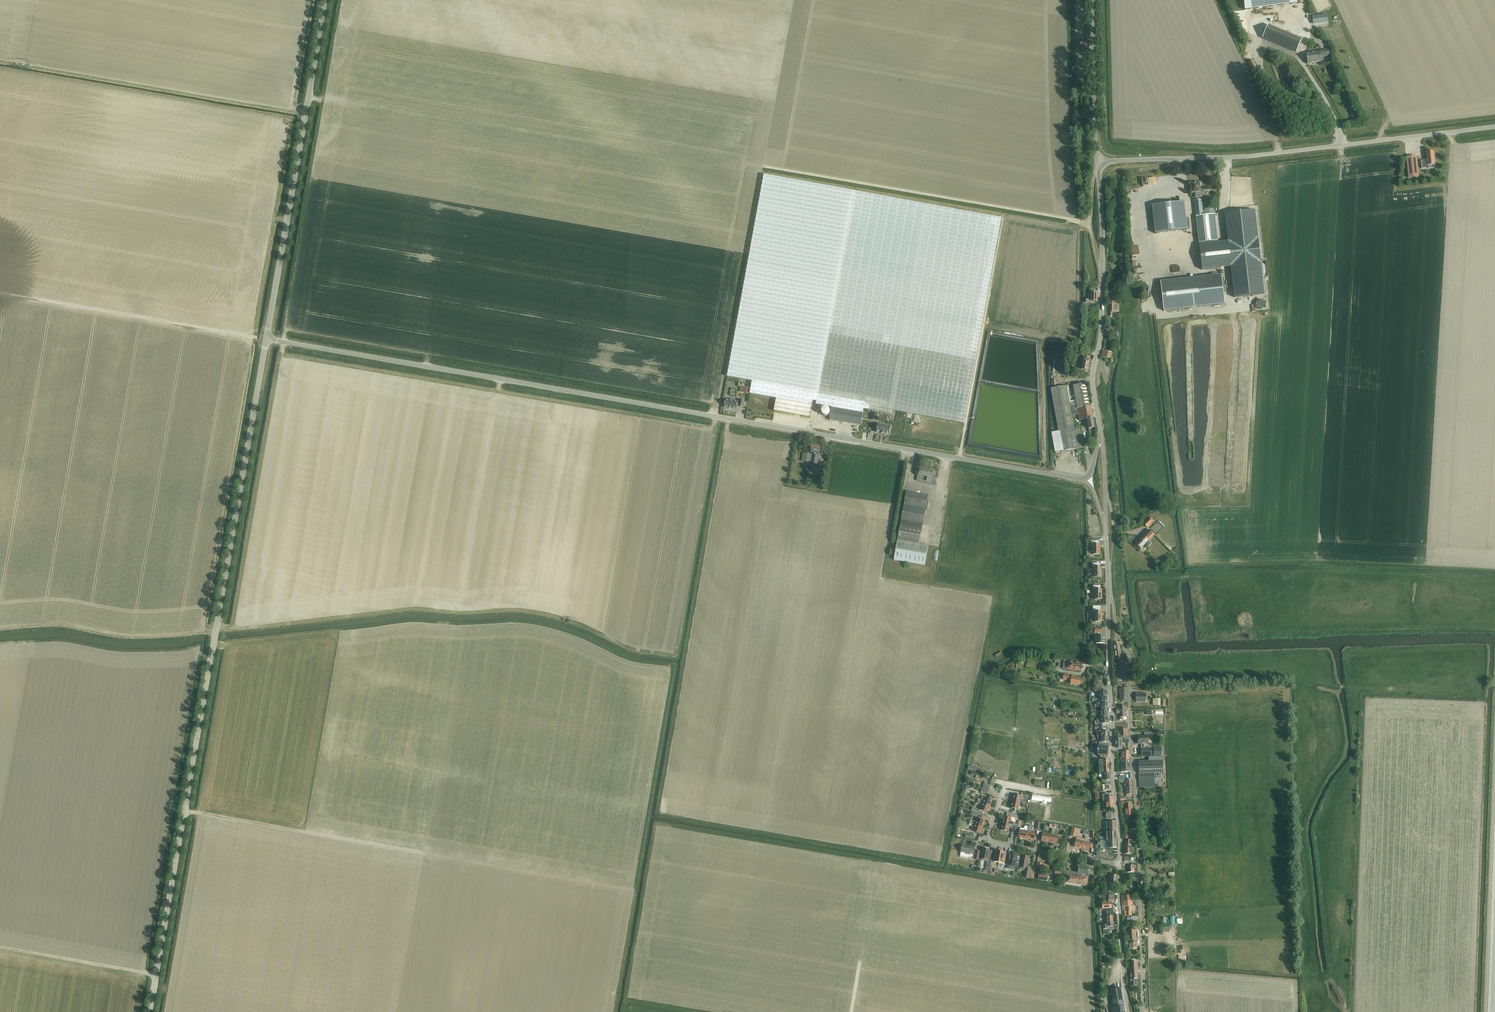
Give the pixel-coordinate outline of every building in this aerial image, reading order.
[(1296,0),(1243,0),(1244,10),(1296,4),(1296,0)] [(1326,14),(1312,15),(1313,24),(1327,22),(1326,14)] [(1296,53),(1302,40),(1268,25),(1262,38),(1296,53)] [(1084,52),(1088,52),(1088,49),(1088,43),(1079,43),(1079,48),(1078,48),(1078,49),(1084,49),(1084,52)] [(1321,52),(1306,54),(1307,64),(1321,62),(1321,57),(1330,56),(1329,49),(1321,50),(1321,52)] [(1252,70),(1257,68),(1253,60),(1248,63),(1252,70)] [(1078,126),(1084,126),(1083,119),(1090,119),(1089,114),(1080,114),(1080,116),(1080,117),(1078,117),(1078,126)] [(1427,160),(1420,161),(1421,169),(1427,168),(1426,165),(1431,165),(1434,164),(1434,160),(1433,152),(1426,152),(1427,160)] [(1416,156),(1406,158),(1408,178),(1418,177),(1416,156)] [(964,423),(987,297),(1001,218),(764,175),(727,377),(752,381),(750,394),(776,399),(774,411),(810,418),(813,401),(817,402),(816,404),(832,407),(829,420),(861,426),(864,409),(892,414),(893,410),(964,423)] [(1192,193),(1195,193),(1196,198),(1206,197),(1206,191),(1201,192),(1200,183),(1194,184),(1193,183),(1192,183),(1192,184),(1191,184),(1192,193)] [(1183,202),(1151,206),(1154,234),(1187,230),(1183,202)] [(1203,209),(1195,210),(1196,217),(1199,244),(1218,242),(1219,242),(1216,215),(1214,215),(1213,209),(1205,210),(1205,216),(1204,216),(1203,209)] [(1228,242),(1199,245),(1202,270),(1231,267),(1234,298),(1264,294),(1255,211),(1225,214),(1228,242)] [(1160,282),(1164,311),(1225,304),(1221,275),(1161,282),(1160,282)] [(1119,304),(1115,304),(1109,304),(1110,317),(1112,317),(1112,313),(1119,313),(1119,304)] [(1075,371),(1078,372),(1078,373),(1081,373),(1081,372),(1084,373),(1084,370),(1088,371),(1090,359),(1084,357),(1083,361),(1080,360),(1079,364),(1082,365),(1082,369),(1075,368),(1075,371)] [(1073,386),(1076,400),(1077,408),(1091,406),(1087,383),(1073,386)] [(1055,452),(1062,451),(1062,452),(1084,448),(1080,428),(1074,429),(1074,428),(1076,427),(1076,424),(1073,424),(1072,415),(1078,414),(1077,408),(1076,400),(1070,401),(1070,400),(1069,400),(1067,390),(1070,390),(1069,386),(1067,386),(1051,389),(1058,431),(1052,433),(1055,452)] [(726,400),(724,407),(737,410),(738,406),(739,406),(738,407),(743,408),(745,401),(740,400),(739,402),(738,402),(734,401),(734,400),(730,399),(730,400),(726,400)] [(1077,408),(1078,414),(1079,420),(1087,419),(1093,418),(1091,406),(1077,408)] [(822,412),(822,413),(822,414),(823,415),(824,415),(824,416),(825,416),(826,416),(827,416),(828,415),(829,415),(830,414),(830,413),(830,412),(830,411),(830,410),(829,409),(828,408),(827,408),(826,408),(825,408),(824,408),(823,409),(822,410),(822,411),(822,412)] [(1093,418),(1087,419),(1089,429),(1095,428),(1093,418)] [(878,423),(876,432),(880,433),(880,434),(885,435),(885,434),(889,435),(891,426),(878,423)] [(812,445),(811,450),(810,453),(813,453),(813,455),(802,453),(801,461),(818,464),(819,456),(820,452),(821,447),(812,445)] [(931,477),(933,471),(925,469),(921,468),(919,475),(918,475),(917,481),(921,481),(922,475),(924,476),(927,477),(927,481),(929,481),(930,477),(931,477)] [(919,543),(928,495),(907,491),(898,540),(894,559),(925,565),(928,545),(919,543)] [(1149,518),(1144,524),(1147,528),(1153,522),(1149,518)] [(1136,545),(1140,549),(1154,535),(1149,530),(1140,539),(1141,540),(1136,545)] [(1098,541),(1091,541),(1091,545),(1092,545),(1092,555),(1100,554),(1099,544),(1098,544),(1098,541)] [(1099,563),(1092,564),(1092,567),(1093,567),(1093,577),(1101,577),(1101,567),(1099,567),(1099,563)] [(1100,586),(1093,586),(1093,590),(1094,589),(1094,599),(1101,599),(1101,589),(1100,589),(1100,586)] [(1092,603),(1093,608),(1093,612),(1094,612),(1094,622),(1102,621),(1101,612),(1100,612),(1100,603),(1092,603)] [(1116,659),(1122,658),(1120,647),(1119,643),(1113,644),(1114,648),(1113,649),(1113,651),(1114,651),(1116,659)] [(1083,669),(1084,666),(1082,666),(1083,663),(1064,661),(1063,669),(1081,671),(1082,669),(1083,669)] [(1064,675),(1061,675),(1057,674),(1057,679),(1063,679),(1063,680),(1069,681),(1069,680),(1071,681),(1071,684),(1080,685),(1081,678),(1076,678),(1076,677),(1072,676),(1072,677),(1069,677),(1069,675),(1064,674),(1064,675)] [(1107,690),(1099,691),(1100,702),(1107,702),(1107,690)] [(1126,707),(1118,707),(1118,709),(1116,709),(1117,714),(1119,714),(1119,718),(1119,720),(1122,720),(1122,717),(1127,717),(1126,707)] [(1097,737),(1100,737),(1108,736),(1108,731),(1103,731),(1103,728),(1100,728),(1100,731),(1097,731),(1097,737)] [(1128,729),(1119,730),(1119,737),(1123,737),(1128,736),(1128,729)] [(1138,744),(1148,744),(1148,736),(1152,736),(1152,732),(1144,732),(1144,736),(1138,736),(1138,744)] [(1100,737),(1098,737),(1098,740),(1100,740),(1100,742),(1099,742),(1099,745),(1105,745),(1105,742),(1108,742),(1108,736),(1100,737)] [(1108,756),(1108,746),(1097,747),(1098,756),(1099,756),(1099,757),(1100,757),(1101,757),(1102,757),(1102,756),(1108,756)] [(1151,748),(1141,748),(1142,756),(1152,756),(1151,748)] [(1120,760),(1121,760),(1129,760),(1129,751),(1120,752),(1120,760)] [(1138,762),(1139,787),(1155,787),(1155,776),(1160,776),(1160,773),(1163,773),(1163,761),(1163,757),(1149,757),(1149,761),(1138,762)] [(1109,760),(1099,760),(1099,775),(1102,775),(1104,774),(1104,773),(1109,773),(1109,760)] [(1130,760),(1129,760),(1121,760),(1121,772),(1131,772),(1130,760)] [(1107,785),(1107,781),(1110,780),(1110,774),(1102,775),(1102,781),(1103,790),(1109,790),(1109,785),(1107,785)] [(984,783),(982,790),(981,793),(987,795),(990,785),(984,783)] [(966,788),(963,796),(966,797),(968,789),(971,790),(972,787),(966,785),(965,788),(966,788)] [(1107,808),(1114,808),(1113,797),(1109,797),(1108,794),(1102,795),(1103,801),(1106,801),(1107,808)] [(1014,795),(1013,801),(1020,803),(1022,803),(1026,804),(1029,805),(1030,802),(1020,800),(1021,796),(1014,795)] [(1042,804),(1047,804),(1050,805),(1051,803),(1051,798),(1033,795),(1032,800),(1042,802),(1042,804)] [(977,802),(990,806),(993,799),(986,797),(984,801),(978,799),(977,802)] [(1018,810),(1020,803),(1013,801),(1011,808),(1016,809),(1018,810)] [(988,812),(990,806),(977,802),(977,804),(983,806),(981,810),(988,812)] [(1126,814),(1126,818),(1133,817),(1133,814),(1132,804),(1125,805),(1126,814)] [(1004,817),(1003,823),(1016,826),(1017,824),(1014,823),(1014,822),(1011,822),(1011,818),(1004,817)] [(970,823),(982,827),(985,821),(978,819),(977,822),(974,821),(974,822),(971,821),(970,823)] [(965,830),(967,823),(960,820),(958,828),(965,830)] [(1104,832),(1115,832),(1115,822),(1107,822),(1107,825),(1104,825),(1104,832)] [(980,834),(982,827),(970,823),(969,825),(975,827),(973,832),(980,834)] [(1003,823),(1001,830),(1008,832),(1009,827),(1012,828),(1013,828),(1012,832),(1015,833),(1016,829),(1016,826),(1003,823)] [(1028,831),(1027,839),(1034,840),(1035,832),(1032,832),(1033,827),(1028,826),(1028,831)] [(1019,838),(1027,839),(1028,831),(1020,830),(1019,838)] [(1105,840),(1102,840),(1102,846),(1105,846),(1105,848),(1117,848),(1116,832),(1106,832),(1106,840),(1105,840)] [(1043,833),(1041,841),(1049,842),(1050,835),(1043,833)] [(1050,835),(1049,842),(1057,844),(1058,836),(1050,835)] [(1074,847),(1082,849),(1083,841),(1084,839),(1077,837),(1074,847)] [(1083,841),(1082,849),(1089,851),(1091,843),(1083,841)] [(962,845),(961,852),(965,853),(965,854),(969,855),(969,854),(974,855),(975,847),(962,845)] [(987,860),(987,863),(986,867),(991,868),(992,857),(988,856),(990,850),(983,849),(982,859),(987,860)] [(1010,854),(1008,865),(1008,869),(1014,870),(1014,866),(1018,867),(1020,856),(1017,855),(1010,854)] [(1022,856),(1020,867),(1020,870),(1025,871),(1024,878),(1029,879),(1029,878),(1030,879),(1031,874),(1030,874),(1031,868),(1027,868),(1029,857),(1022,856)] [(1078,872),(1078,874),(1083,874),(1083,877),(1088,877),(1088,875),(1089,875),(1090,868),(1079,866),(1076,866),(1076,871),(1078,872)] [(1087,886),(1088,877),(1083,877),(1083,874),(1078,874),(1076,873),(1067,871),(1066,883),(1087,886)] [(1135,899),(1131,899),(1122,900),(1122,907),(1122,910),(1126,910),(1126,911),(1123,911),(1123,916),(1132,916),(1131,902),(1135,901),(1135,899)] [(1113,922),(1107,923),(1108,925),(1106,925),(1103,925),(1104,929),(1103,929),(1104,935),(1108,934),(1108,929),(1114,929),(1113,922)] [(1128,949),(1137,949),(1136,940),(1136,929),(1127,929),(1128,940),(1130,940),(1130,944),(1128,944),(1128,949)] [(1139,979),(1130,979),(1131,986),(1135,986),(1135,987),(1140,987),(1139,979)] [(1123,998),(1122,998),(1121,988),(1111,990),(1112,1000),(1105,1001),(1106,1008),(1111,1007),(1112,1011),(1125,1011),(1123,998)]
